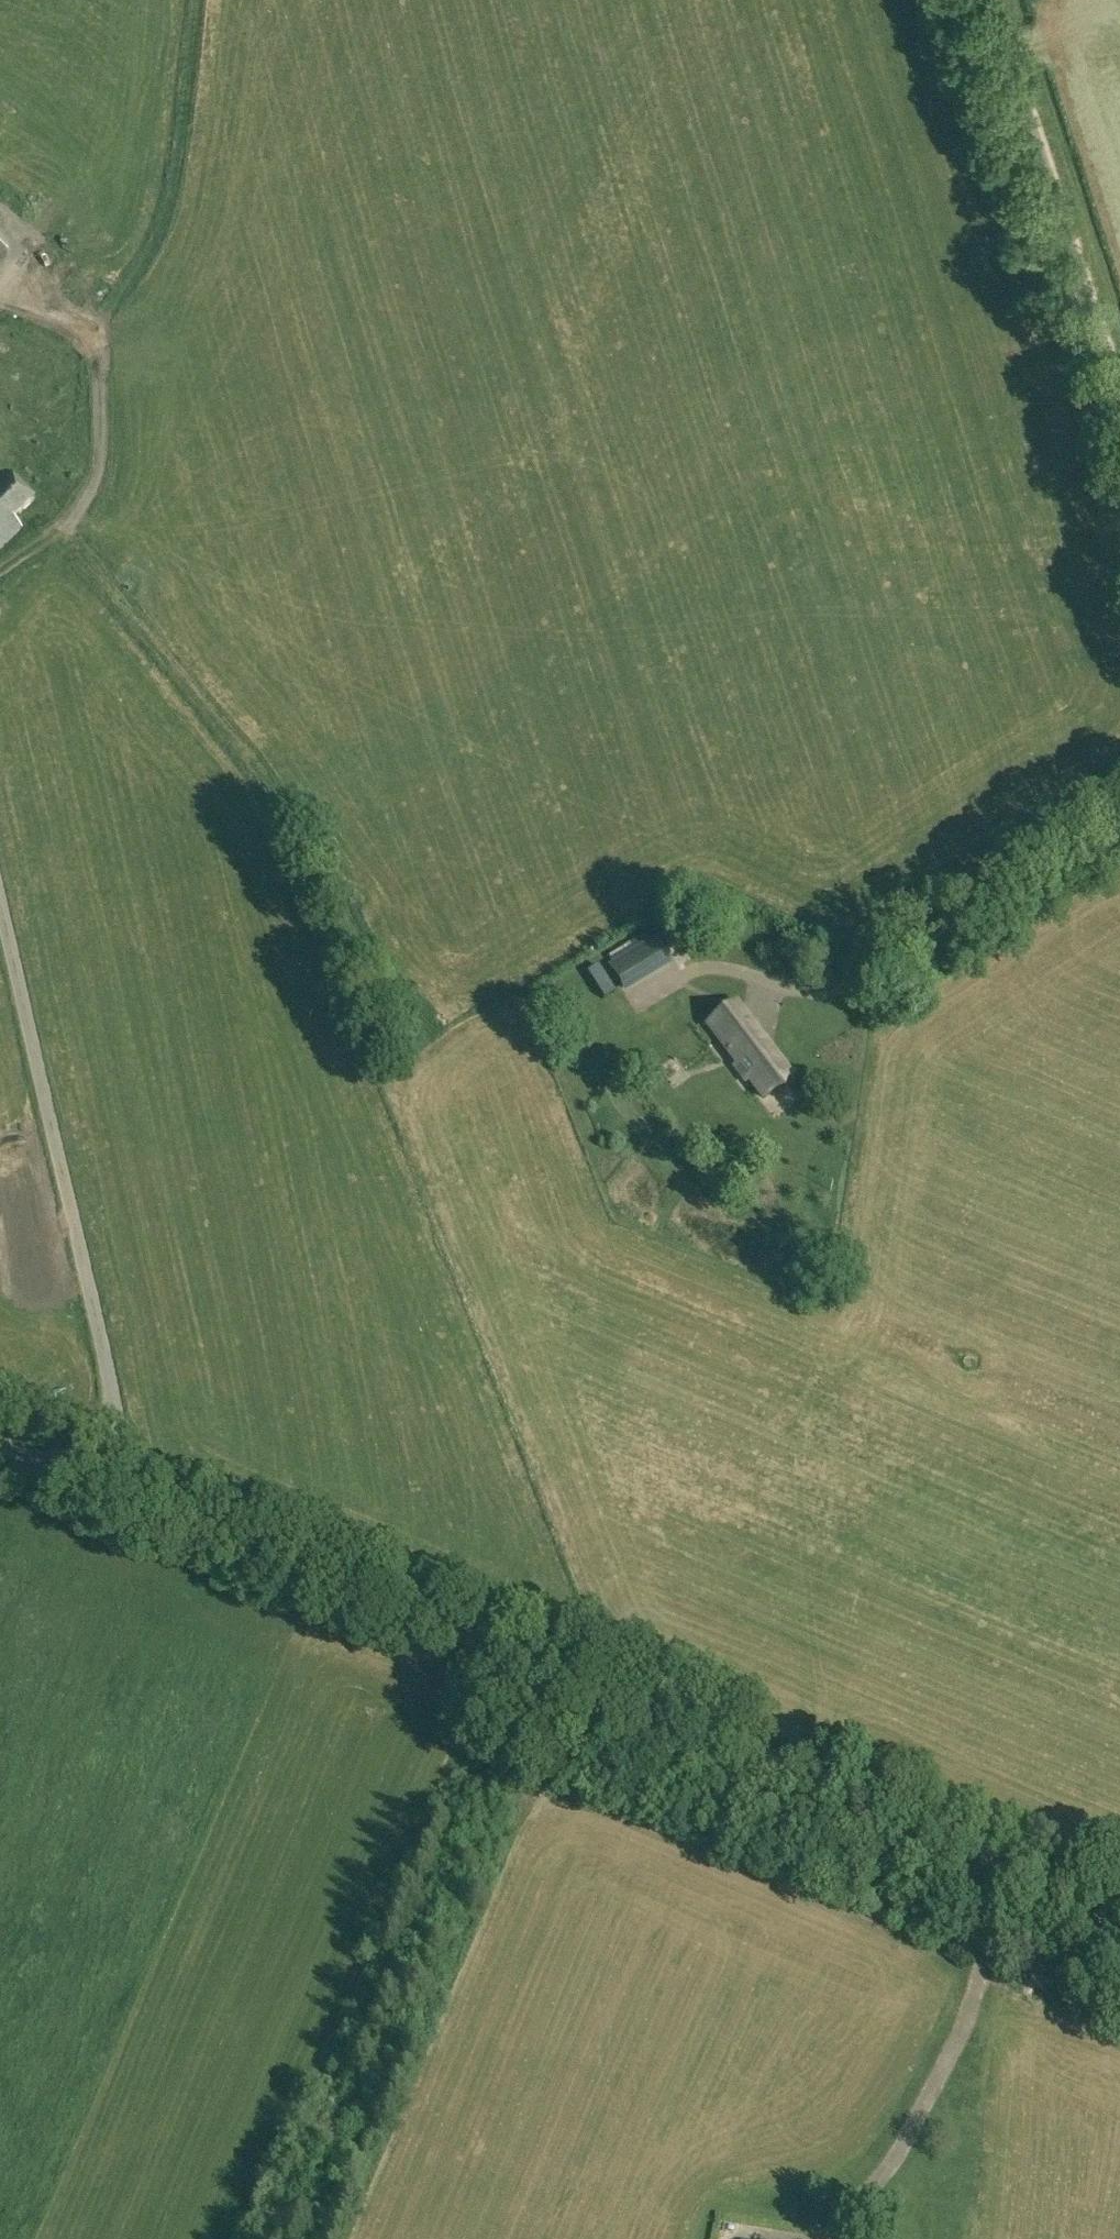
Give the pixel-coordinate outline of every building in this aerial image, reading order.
[(22,528),(13,519),(33,499),(6,472),(0,478),(0,549),(22,528)] [(643,974),(631,953),(610,966),(622,987),(643,974)] [(750,1079),(764,1098),(792,1077),(735,1002),(708,1023),(718,1037),(722,1034),(733,1048),(729,1051),(738,1063),(734,1066),(746,1082),(750,1079)]
